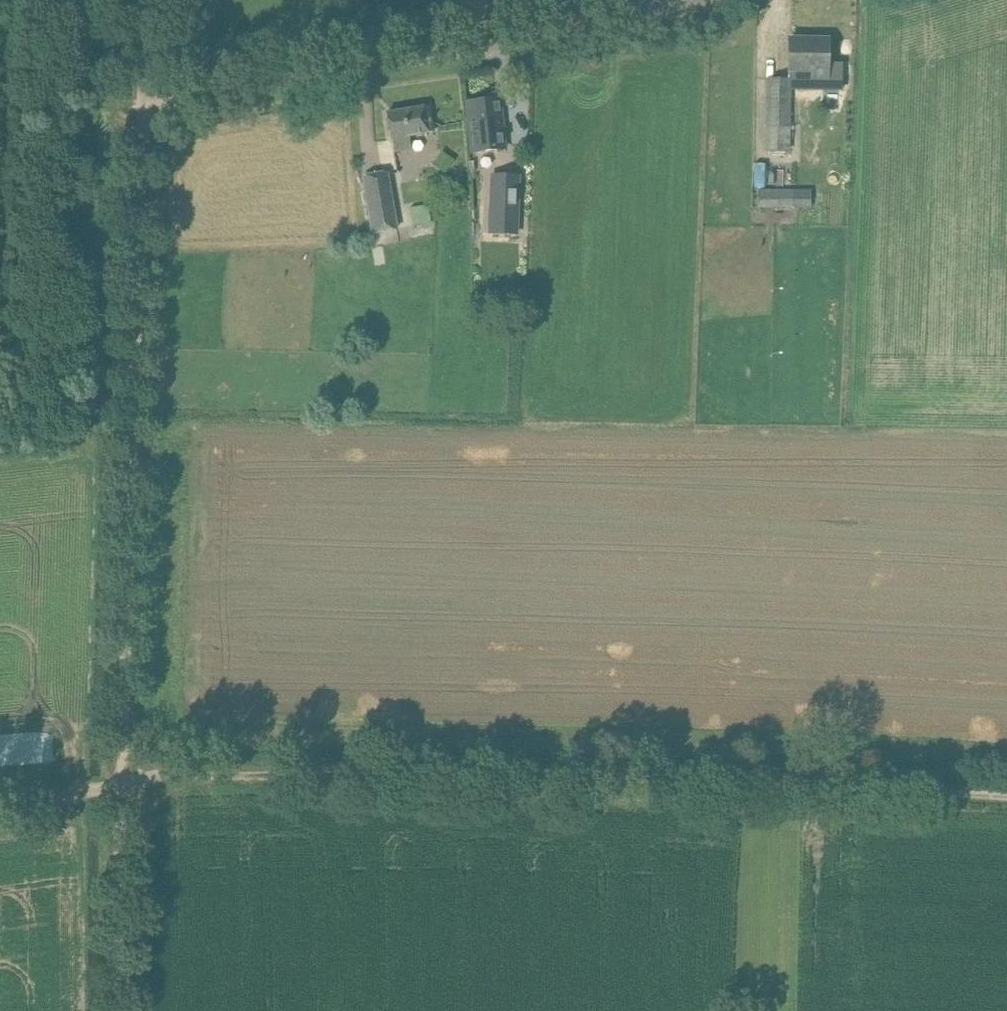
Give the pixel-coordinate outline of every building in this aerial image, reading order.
[(789,79),(788,85),(840,85),(840,90),(841,90),(842,64),(827,64),(827,63),(827,39),(789,39),(789,79)] [(784,79),(767,79),(768,126),(790,126),(789,91),(789,89),(784,89),(784,79)] [(495,96),(467,99),(473,152),(504,149),(502,123),(501,118),(497,118),(495,96)] [(428,106),(386,113),(390,138),(392,138),(394,152),(412,149),(410,135),(433,131),(428,106)] [(363,176),(373,232),(398,228),(387,172),(363,176)] [(492,176),(490,233),(517,234),(519,177),(492,176)] [(759,189),(759,207),(811,207),(812,189),(759,189)] [(428,205),(410,207),(414,226),(431,222),(428,205)]
